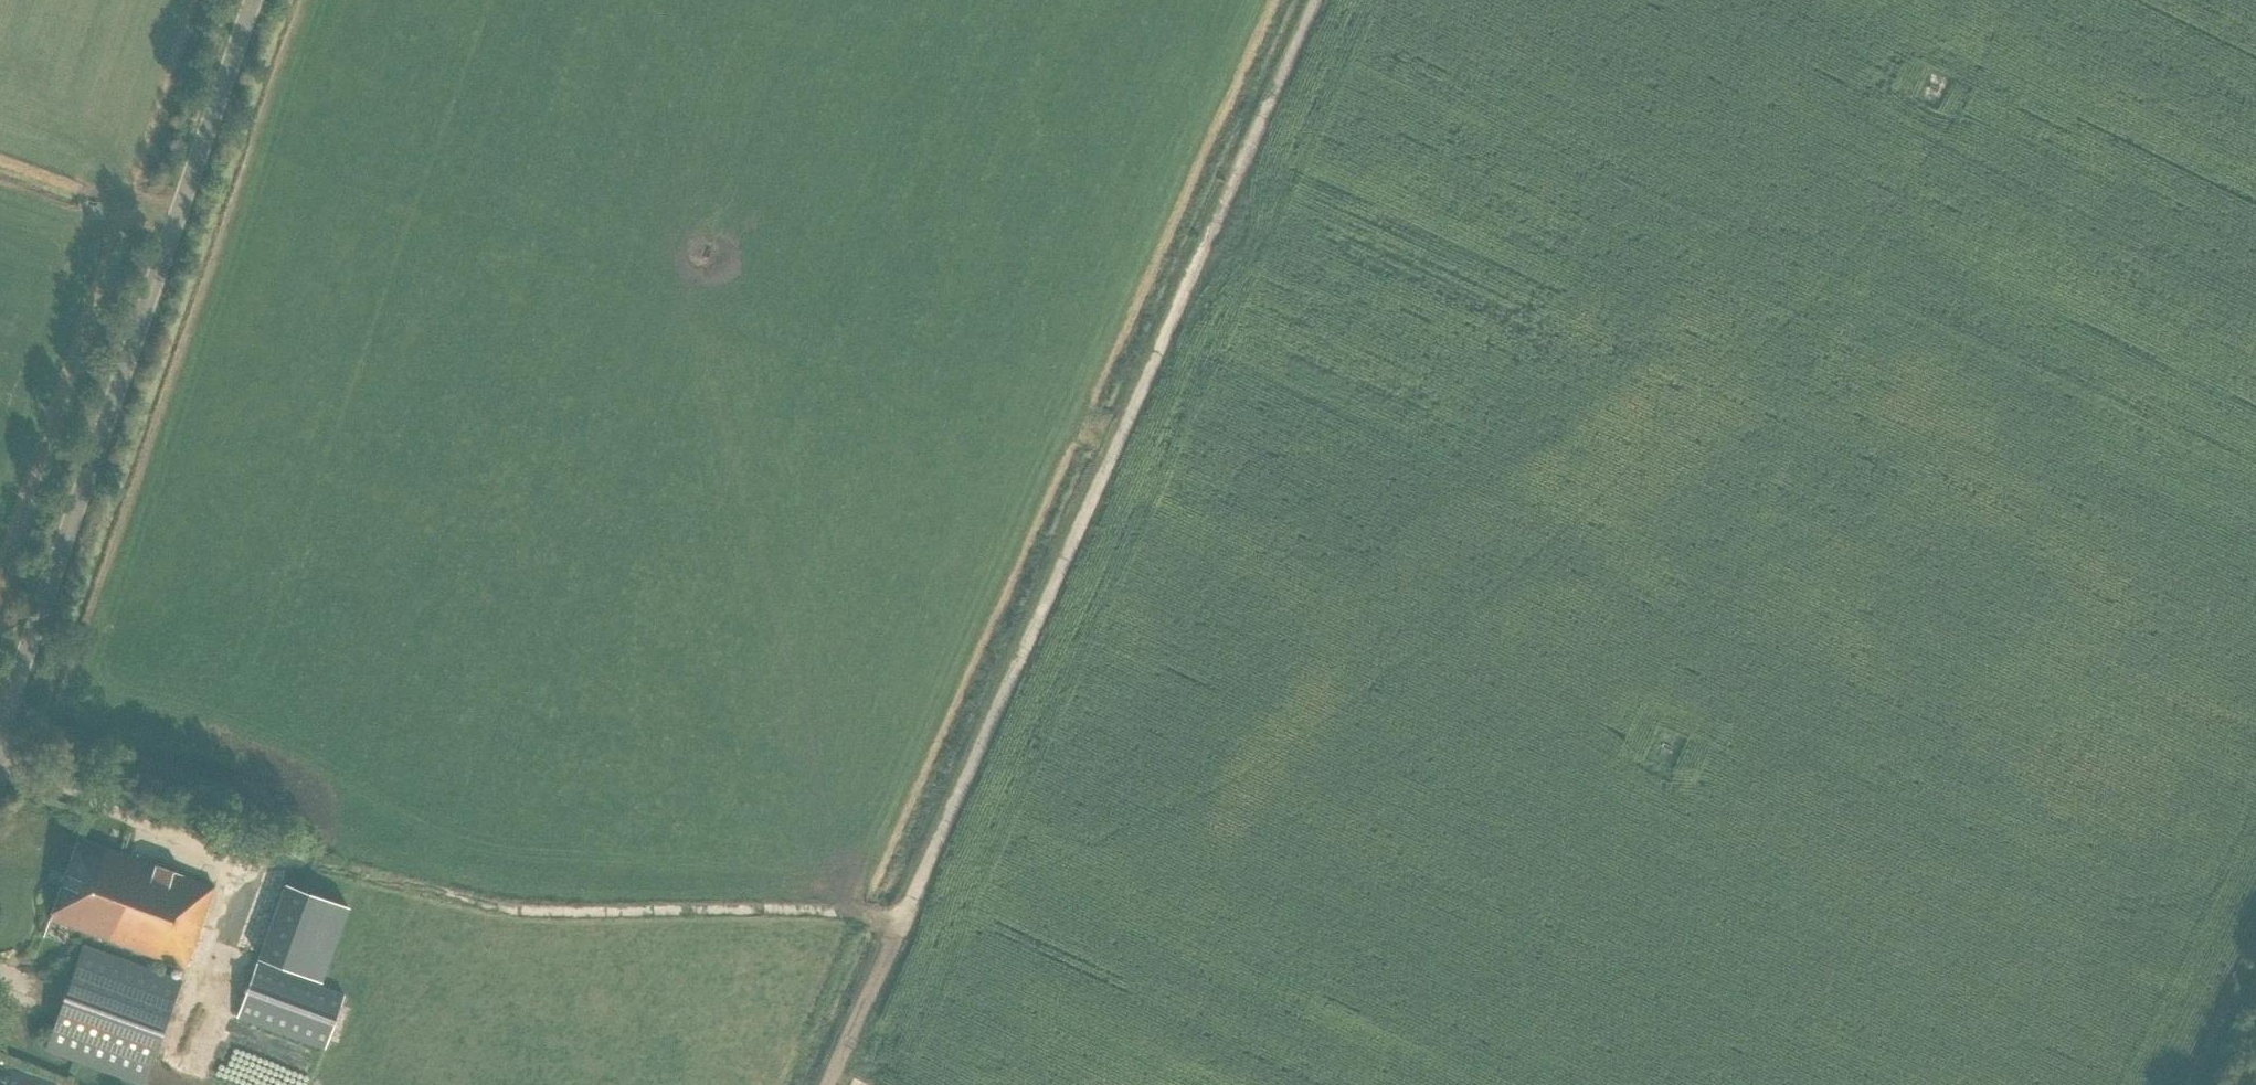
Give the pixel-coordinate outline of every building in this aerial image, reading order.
[(156,802),(150,800),(148,806),(154,808),(156,802)] [(214,888),(79,838),(50,919),(184,968),(214,888)] [(302,894),(268,881),(244,949),(277,961),(302,894)] [(180,980),(165,975),(83,945),(45,1049),(141,1084),(180,980)] [(344,996),(256,963),(236,1016),(324,1048),(344,996)]
